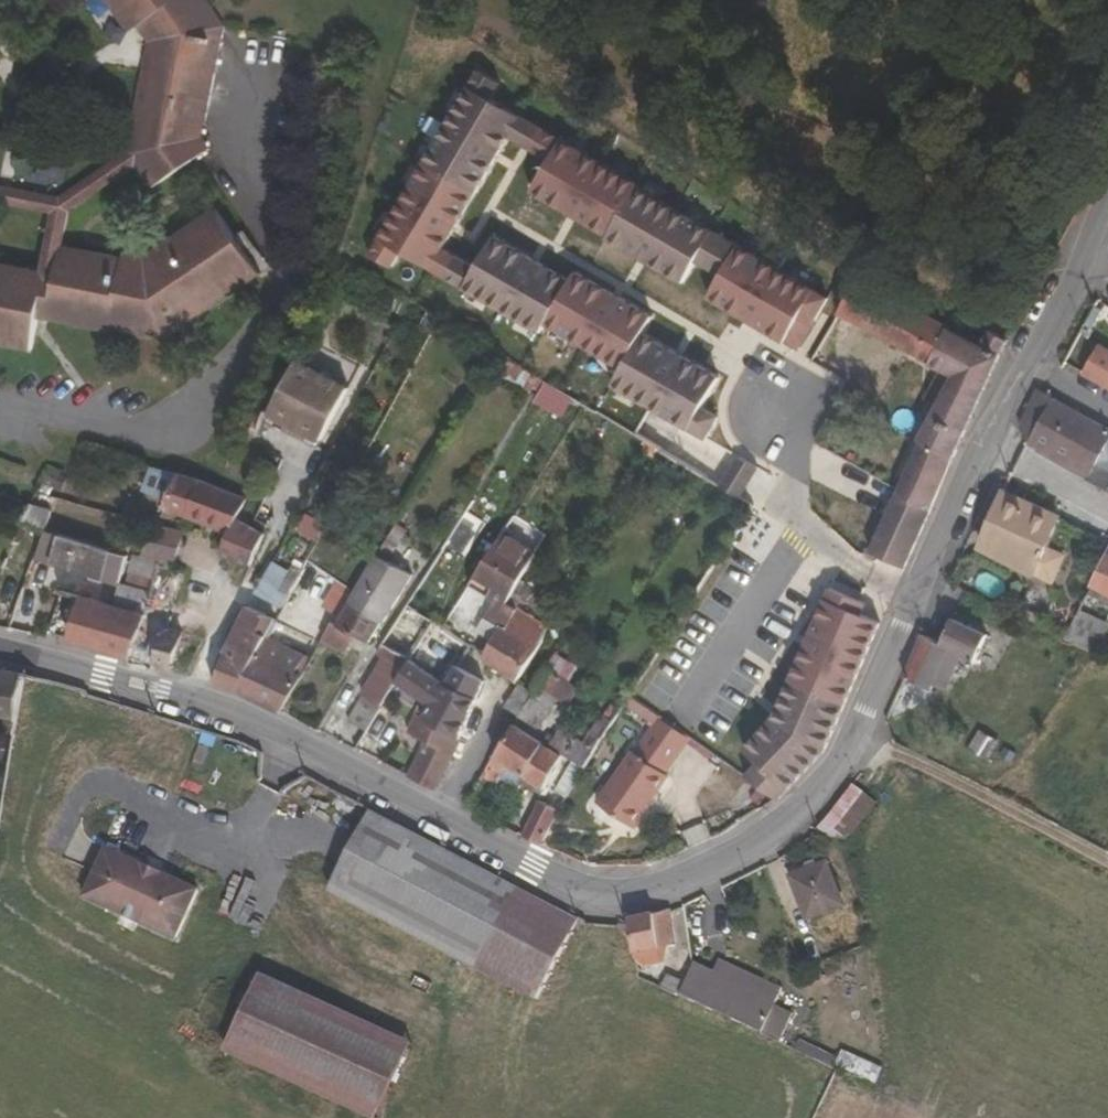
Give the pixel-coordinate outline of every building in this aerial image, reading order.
[(128,30),(138,24),(150,41),(127,153),(136,167),(152,191),(211,150),(202,136),(224,27),(206,0),(107,0),(128,30)] [(404,257),(467,292),(480,270),(444,250),(456,230),(499,159),(509,141),(526,150),(550,163),(563,141),(468,90),(369,259),(394,273),(404,257)] [(638,186),(563,141),(550,163),(530,193),(573,218),(607,238),(636,189),(638,186)] [(0,186),(0,201),(51,211),(40,269),(55,272),(60,248),(67,214),(136,167),(127,153),(60,198),(7,188),(0,186)] [(738,246),(636,189),(607,238),(605,241),(641,262),(685,288),(697,266),(720,278),(737,249),(738,246)] [(32,350),(38,316),(163,337),(258,272),(217,209),(146,257),(125,253),(124,260),(60,248),(55,272),(40,269),(0,260),(0,343),(32,350)] [(543,336),(548,327),(572,285),(535,264),(495,242),(480,270),(467,292),(543,336)] [(831,300),(737,249),(720,278),(709,299),(760,329),(801,352),(831,300)] [(920,439),(899,488),(871,553),(880,558),(907,570),(1008,335),(989,324),(984,334),(968,325),(866,270),(842,313),(942,367),(927,396),(939,402),(920,439)] [(548,327),(625,371),(645,337),(655,320),(620,300),(578,276),(572,285),(548,327)] [(968,325),(984,334),(989,324),(973,316),(968,325)] [(719,419),(703,410),(720,381),(679,357),(645,337),(625,371),(616,387),(708,440),(719,419)] [(1083,372),(1107,385),(1107,349),(1099,344),(1083,372)] [(297,361),(265,419),(316,447),(348,389),(297,361)] [(1038,388),(1020,426),(1036,444),(1107,483),(1107,426),(1048,393),(1038,388)] [(227,531),(235,516),(237,518),(245,497),(201,480),(154,466),(145,491),(167,499),(165,507),(227,531)] [(1046,543),(1057,518),(1004,494),(980,545),(1032,571),(1033,569),(1050,577),(1062,552),(1046,543)] [(42,526),(44,527),(48,528),(54,507),(32,500),(30,505),(27,513),(24,521),(42,526)] [(30,505),(21,501),(18,510),(27,513),(30,505)] [(268,525),(277,530),(288,514),(263,502),(256,519),(268,525)] [(253,564),(265,533),(237,518),(235,516),(227,531),(227,539),(220,552),(253,564)] [(24,521),(6,565),(24,571),(42,526),(24,521)] [(159,559),(176,564),(184,533),(152,524),(141,554),(144,555),(159,559)] [(407,530),(397,524),(338,620),(334,618),(327,630),(345,642),(353,629),(370,639),(382,619),(385,620),(413,574),(388,561),(407,530)] [(87,567),(104,572),(112,546),(48,528),(44,527),(36,552),(87,567)] [(704,599),(733,617),(776,544),(748,527),(704,599)] [(127,570),(139,573),(144,555),(141,554),(132,552),(127,570)] [(1094,580),(1107,587),(1107,552),(1094,580)] [(154,577),(159,559),(144,555),(139,573),(154,577)] [(87,567),(85,573),(102,578),(104,572),(87,567)] [(150,592),(118,584),(112,605),(144,614),(150,592)] [(826,752),(878,626),(859,619),(863,608),(832,594),(825,605),(778,718),(747,749),(791,790),(826,752)] [(82,597),(70,639),(132,655),(144,614),(112,605),(82,597)] [(267,634),(275,618),(249,605),(228,648),(212,682),(237,690),(267,634)] [(517,609),(511,606),(501,625),(507,628),(517,609)] [(507,628),(501,625),(484,658),(517,678),(541,642),(546,624),(517,609),(507,628)] [(1107,637),(1107,621),(1085,611),(1073,639),(1102,652),(1107,637)] [(163,627),(168,628),(170,621),(144,614),(132,655),(131,660),(154,667),(163,627)] [(986,640),(948,622),(940,640),(924,633),(902,682),(927,694),(930,689),(943,695),(959,660),(973,666),(986,640)] [(154,667),(169,671),(184,633),(168,628),(163,627),(154,667)] [(237,690),(281,712),(312,656),(267,634),(237,690)] [(376,661),(380,663),(362,694),(364,695),(350,721),(367,731),(397,680),(410,660),(384,645),(376,661)] [(546,668),(536,685),(566,703),(576,686),(546,668)] [(7,721),(6,730),(16,732),(17,724),(25,677),(0,674),(0,720),(7,721)] [(446,682),(433,706),(427,716),(432,719),(436,722),(461,735),(476,698),(446,682)] [(436,722),(432,719),(415,712),(407,731),(428,740),(436,722)] [(660,713),(637,749),(633,747),(601,798),(637,820),(670,769),(667,767),(689,733),(660,713)] [(461,735),(436,722),(428,740),(411,778),(435,790),(461,735)] [(503,772),(511,757),(528,767),(541,739),(514,722),(488,763),(503,772)] [(594,750),(558,728),(548,743),(541,739),(528,767),(522,779),(543,789),(562,753),(571,758),(564,772),(576,779),(579,772),(586,761),(594,750)] [(528,767),(511,757),(503,772),(521,782),(522,779),(528,767)] [(877,802),(853,783),(818,827),(829,835),(842,846),(877,802)] [(522,835),(540,845),(560,809),(541,800),(522,835)] [(330,892),(537,999),(581,918),(374,811),(330,892)] [(177,943),(199,892),(104,852),(83,903),(177,943)] [(827,864),(790,877),(805,920),(842,906),(827,864)] [(673,946),(679,944),(669,909),(630,920),(631,925),(635,955),(658,949),(673,946)] [(660,957),(675,953),(673,946),(658,949),(660,957)] [(795,1015),(775,1005),(782,989),(719,960),(712,975),(695,967),(688,979),(687,980),(679,995),(710,1008),(784,1041),(795,1015)] [(687,980),(668,972),(661,987),(679,995),(687,980)] [(363,1115),(398,1042),(259,978),(224,1051),(363,1115)]
